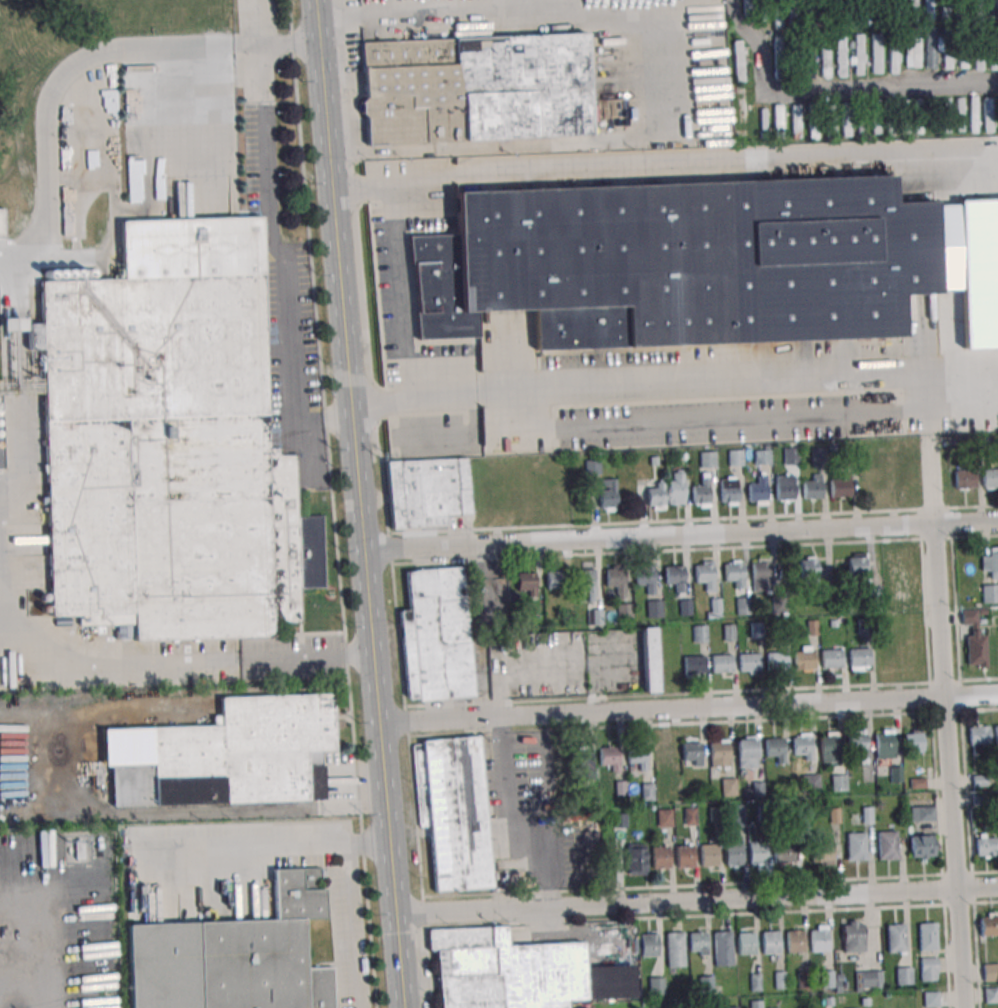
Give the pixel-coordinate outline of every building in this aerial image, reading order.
[(758,0),(743,0),(743,11),(758,11),(758,0)] [(891,10),(901,10),(901,0),(891,0),(891,10)] [(918,16),(918,0),(908,0),(908,16),(918,16)] [(923,19),(933,19),(933,0),(923,0),(923,19)] [(781,29),(781,4),(773,4),(773,29),(781,29)] [(973,5),(973,23),(981,22),(981,5),(973,5)] [(925,28),(925,68),(935,68),(935,28),(925,28)] [(920,67),(920,32),(907,32),(907,67),(920,67)] [(365,143),(590,136),(587,34),(362,41),(365,143)] [(783,34),(775,34),(775,77),(783,77),(783,34)] [(836,76),(846,76),(846,34),(836,34),(836,76)] [(854,74),(864,74),(864,34),(854,34),(854,74)] [(872,73),(882,73),(882,34),(872,34),(872,73)] [(951,69),(951,36),(943,36),(943,69),(951,69)] [(734,81),(744,81),(744,41),(734,41),(734,81)] [(821,77),(830,77),(830,45),(821,45),(821,77)] [(813,77),(813,46),(803,46),(803,77),(813,77)] [(890,47),(890,73),(899,73),(899,47),(890,47)] [(978,96),(969,96),(969,132),(978,132),(978,96)] [(956,131),(965,131),(965,97),(956,97),(956,131)] [(983,132),(994,132),(994,97),(983,97),(983,132)] [(928,99),(917,99),(917,132),(928,132),(928,99)] [(869,134),(912,132),(912,117),(906,118),(906,101),(897,102),(898,125),(879,126),(878,101),(868,102),(869,134)] [(855,137),(855,102),(843,102),(843,137),(855,137)] [(783,104),(774,104),(774,136),(783,136),(783,104)] [(800,104),(791,104),(791,138),(800,138),(800,104)] [(826,107),(826,139),(835,139),(835,107),(826,107)] [(904,338),(529,353),(527,307),(459,310),(454,189),(890,171),(891,201),(933,199),(937,294),(902,295),(904,338)] [(140,647),(300,642),(294,450),(263,451),(256,218),(125,222),(127,282),(42,284),(52,624),(139,622),(140,647)] [(3,318),(3,330),(25,330),(25,318),(3,318)] [(783,448),(783,465),(798,465),(798,448),(783,448)] [(743,450),(729,450),(729,466),(743,466),(743,450)] [(755,465),(770,465),(770,450),(755,450),(755,465)] [(701,452),(701,467),(715,467),(715,452),(701,452)] [(390,529),(448,526),(448,516),(470,515),(467,457),(386,461),(390,529)] [(983,489),(997,489),(997,468),(983,468),(983,489)] [(976,489),(976,469),(954,469),(954,489),(976,489)] [(684,505),(684,471),(668,471),(668,505),(684,505)] [(709,507),(709,474),(701,474),(701,486),(692,486),(692,507),(709,507)] [(748,505),(767,505),(767,474),(756,474),(756,484),(748,484),(748,505)] [(794,474),(775,474),(775,500),(794,500),(794,474)] [(830,474),(830,497),(851,497),(851,474),(830,474)] [(822,475),(803,475),(803,498),(822,498),(822,475)] [(720,505),(737,505),(737,477),(720,477),(720,505)] [(599,479),(599,509),(616,510),(616,479),(599,479)] [(646,510),(664,510),(664,483),(646,483),(646,510)] [(990,547),(990,557),(981,557),(981,569),(991,569),(991,579),(997,578),(997,547),(990,547)] [(918,608),(916,552),(888,553),(889,574),(899,574),(900,597),(888,597),(889,609),(918,608)] [(866,554),(848,554),(848,575),(866,575),(866,554)] [(823,578),(823,558),(800,558),(800,578),(823,578)] [(752,559),(752,590),(770,590),(770,559),(752,559)] [(704,591),(714,591),(714,560),(695,560),(695,582),(704,582),(704,591)] [(744,561),(724,561),(724,580),(734,580),(734,588),(744,588),(744,561)] [(596,562),(578,562),(578,601),(596,601),(596,562)] [(665,564),(665,584),(676,584),(676,593),(685,593),(685,564),(665,564)] [(409,610),(400,610),(406,701),(472,697),(463,567),(407,571),(409,610)] [(605,586),(616,586),(616,598),(624,598),(624,567),(605,567),(605,586)] [(654,567),(635,567),(635,584),(646,584),(646,594),(654,594),(654,567)] [(562,571),(546,571),(546,589),(562,589),(562,571)] [(527,596),(536,596),(536,573),(517,573),(517,591),(527,591),(527,596)] [(982,584),(982,603),(997,603),(997,584),(982,584)] [(736,614),(750,614),(750,597),(736,597),(736,614)] [(721,618),(721,598),(707,598),(707,619),(721,618)] [(662,600),(646,600),(646,617),(662,617),(662,600)] [(680,614),(691,614),(691,600),(679,600),(680,614)] [(617,620),(632,620),(632,603),(617,603),(617,620)] [(588,624),(602,624),(602,609),(588,609),(588,624)] [(962,627),(967,627),(968,668),(987,668),(987,634),(978,634),(978,610),(962,610),(962,627)] [(693,643),(707,643),(707,626),(693,626),(693,643)] [(657,692),(656,627),(642,628),(643,692),(657,692)] [(816,670),(816,647),(794,647),(794,670),(816,670)] [(849,670),(871,670),(871,648),(849,648),(849,670)] [(843,650),(822,650),(822,668),(843,668),(843,650)] [(766,672),(789,672),(789,652),(766,652),(766,672)] [(711,654),(711,673),(732,673),(732,654),(711,654)] [(739,673),(759,673),(759,654),(739,654),(739,673)] [(704,675),(704,655),(684,655),(684,675),(704,675)] [(114,813),(322,808),(321,753),(336,753),(334,691),(222,694),(223,724),(155,726),(156,763),(113,764),(114,813)] [(970,725),(970,748),(990,748),(990,725),(970,725)] [(923,751),(923,730),(904,731),(905,751),(923,751)] [(867,762),(867,731),(847,732),(847,751),(859,751),(859,762),(867,762)] [(792,733),(792,754),(803,754),(803,760),(813,760),(813,733),(792,733)] [(896,758),(896,733),(876,733),(876,758),(896,758)] [(839,762),(839,734),(821,734),(821,762),(839,762)] [(480,737),(413,741),(418,828),(430,827),(434,892),(490,888),(480,737)] [(758,768),(758,737),(737,737),(737,768),(758,768)] [(786,738),(765,738),(765,755),(776,755),(776,763),(786,763),(786,738)] [(674,767),(674,740),(654,740),(654,767),(674,767)] [(729,767),(729,740),(710,740),(710,767),(729,767)] [(682,765),(702,765),(702,742),(682,742),(682,765)] [(636,766),(636,771),(646,771),(646,745),(628,745),(628,766),(636,766)] [(610,765),(610,771),(619,771),(619,746),(600,746),(600,765),(610,765)] [(593,748),(578,748),(578,781),(593,781),(593,748)] [(721,796),(737,796),(737,778),(721,778),(721,796)] [(643,800),(654,800),(654,784),(643,784),(643,800)] [(745,827),(745,804),(729,804),(729,827),(745,827)] [(911,806),(911,821),(936,821),(936,806),(911,806)] [(657,827),(672,826),(672,809),(657,809),(657,827)] [(685,824),(696,824),(696,809),(685,809),(685,824)] [(614,826),(626,826),(626,814),(614,814),(614,826)] [(877,860),(898,860),(898,831),(877,831),(877,860)] [(847,833),(847,861),(866,861),(866,833),(847,833)] [(934,835),(910,835),(910,859),(934,859),(934,835)] [(976,835),(976,856),(997,856),(997,835),(976,835)] [(766,841),(748,842),(749,865),(767,865),(766,841)] [(742,842),(725,842),(725,867),(742,867),(742,842)] [(645,874),(645,843),(627,843),(627,874),(645,874)] [(833,864),(833,843),(811,843),(811,864),(833,864)] [(718,867),(718,844),(701,844),(701,867),(718,867)] [(773,844),(773,864),(794,864),(794,844),(773,844)] [(695,867),(695,845),(676,845),(676,867),(695,867)] [(670,846),(652,846),(652,868),(670,868),(670,846)] [(337,969),(313,969),(311,933),(333,931),(333,869),(271,871),(273,923),(197,927),(200,1007),(339,1007),(337,969)] [(979,936),(997,936),(997,912),(979,912),(979,936)] [(865,920),(843,920),(843,953),(865,953),(865,920)] [(937,951),(937,922),(918,923),(918,951),(937,951)] [(887,953),(905,953),(905,924),(887,924),(887,953)] [(810,925),(810,952),(828,952),(828,925),(810,925)] [(592,1002),(634,1001),(633,965),(585,966),(584,943),(506,946),(505,927),(428,930),(429,950),(439,950),(441,1007),(592,1007),(592,1002)] [(804,930),(786,930),(786,953),(804,953),(804,930)] [(667,967),(685,967),(685,931),(666,932),(667,967)] [(689,931),(689,955),(707,955),(707,931),(689,931)] [(714,966),(732,966),(732,931),(714,931),(714,966)] [(780,931),(762,931),(762,954),(780,954),(780,931)] [(737,955),(756,955),(756,932),(737,932),(737,955)] [(641,957),(657,957),(657,933),(641,933),(641,957)] [(938,981),(938,958),(920,958),(920,981),(938,981)] [(983,981),(997,981),(997,963),(983,963),(983,981)] [(912,967),(896,967),(896,984),(912,984),(912,967)] [(855,972),(855,989),(882,989),(882,972),(855,972)] [(784,987),(785,975),(776,974),(775,987),(784,987)] [(698,994),(712,994),(712,976),(698,976),(698,994)] [(664,978),(649,978),(649,995),(664,995),(664,978)] [(983,987),(984,1003),(997,1002),(997,986),(983,987)] [(939,1007),(939,991),(923,991),(923,1007),(939,1007)]
